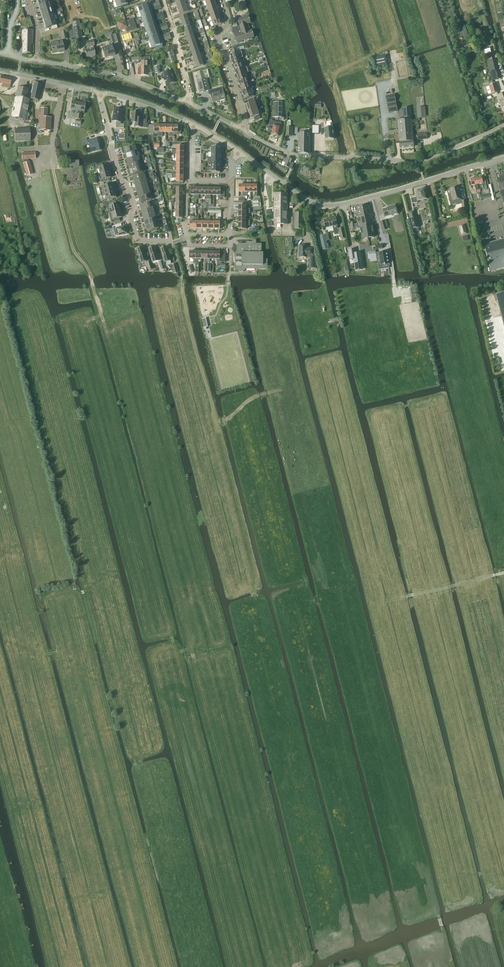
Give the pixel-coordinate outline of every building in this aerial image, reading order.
[(149,3),(138,7),(140,12),(160,5),(159,3),(159,1),(158,1),(155,2),(155,4),(151,5),(152,6),(150,6),(149,3)] [(51,2),(39,6),(43,17),(55,13),(51,2)] [(186,4),(177,7),(180,14),(188,11),(186,6),(188,6),(187,4),(186,4)] [(161,8),(160,5),(140,12),(142,17),(152,14),(151,11),(153,10),(153,11),(161,8)] [(55,13),(43,17),(44,20),(43,20),(44,23),(54,20),(53,16),(55,15),(55,13)] [(153,17),(152,14),(142,17),(143,22),(164,16),(163,13),(155,15),(155,16),(153,17)] [(180,17),(182,24),(189,21),(187,15),(180,17)] [(164,18),(164,16),(143,22),(145,27),(156,24),(155,21),(156,20),(157,21),(164,18)] [(253,35),(255,35),(254,32),(252,32),(252,30),(249,31),(248,29),(250,29),(249,26),(248,26),(247,24),(251,23),(249,16),(237,19),(240,26),(232,28),(233,31),(232,31),(232,34),(234,33),(235,36),(236,37),(234,38),(235,41),(236,40),(237,42),(239,42),(239,43),(242,42),(242,41),(249,39),(249,40),(252,39),(252,38),(254,37),(253,35)] [(127,32),(137,29),(133,18),(126,21),(125,20),(117,22),(120,31),(126,29),(127,32)] [(54,20),(44,23),(45,26),(46,26),(46,28),(51,27),(52,30),(57,28),(56,25),(54,20)] [(182,24),(184,30),(191,28),(189,21),(182,24)] [(157,27),(156,24),(145,27),(147,33),(167,26),(166,23),(158,26),(157,27)] [(73,27),(68,28),(70,41),(73,40),(73,38),(75,38),(75,39),(82,38),(80,26),(73,27)] [(168,29),(167,26),(147,33),(148,38),(159,34),(158,31),(160,31),(168,29)] [(193,34),(191,28),(184,30),(186,36),(193,34)] [(33,30),(22,30),(22,43),(23,43),(23,53),(31,53),(31,44),(32,44),(33,30)] [(150,43),(170,36),(169,33),(162,36),(160,37),(159,34),(148,38),(150,43)] [(116,34),(109,36),(111,44),(118,42),(116,34)] [(195,40),(193,34),(186,36),(188,43),(195,40)] [(170,36),(150,43),(152,48),(155,47),(162,45),(162,44),(161,41),(163,41),(164,41),(171,39),(170,36)] [(197,46),(195,40),(188,43),(190,49),(197,46)] [(59,51),(64,51),(62,41),(51,43),(53,52),(59,51)] [(86,57),(95,56),(94,49),(93,49),(93,46),(94,46),(93,41),(86,42),(87,47),(88,47),(89,50),(85,50),(86,57)] [(106,47),(103,49),(106,58),(115,55),(112,46),(110,46),(109,45),(106,46),(106,47)] [(199,53),(197,46),(190,49),(192,55),(199,53)] [(231,61),(243,57),(241,52),(239,53),(237,49),(231,51),(232,55),(230,55),(231,59),(231,60),(231,61)] [(202,59),(199,53),(192,55),(194,61),(202,59)] [(385,56),(375,58),(377,67),(387,66),(385,56)] [(243,57),(231,61),(232,62),(233,62),(234,66),(245,62),(243,57)] [(202,59),(194,61),(197,68),(204,65),(202,59)] [(491,81),(498,79),(496,71),(495,71),(492,60),(486,61),(491,81)] [(138,68),(138,75),(147,75),(147,61),(141,61),(141,68),(138,68)] [(235,71),(246,67),(245,64),(246,63),(245,62),(234,66),(235,69),(234,70),(235,71)] [(246,67),(235,71),(235,72),(236,72),(237,76),(245,73),(249,72),(247,67),(246,67)] [(208,70),(197,73),(199,79),(197,80),(200,93),(208,91),(210,90),(207,79),(210,78),(208,70)] [(165,73),(163,74),(164,80),(167,79),(168,84),(175,82),(171,71),(165,73)] [(245,73),(237,76),(238,79),(238,80),(238,81),(247,78),(245,73)] [(10,85),(11,79),(1,76),(0,80),(0,83),(10,85)] [(250,77),(238,81),(238,82),(239,83),(240,86),(252,83),(250,77)] [(252,83),(240,86),(242,90),(241,91),(241,92),(250,89),(253,88),(252,83)] [(489,86),(485,87),(488,95),(492,94),(498,92),(495,83),(489,85),(489,86)] [(18,87),(16,97),(26,99),(28,89),(18,87)] [(38,101),(41,89),(33,87),(30,99),(38,101)] [(210,90),(208,91),(209,95),(211,95),(213,103),(225,99),(222,87),(210,90)] [(252,94),(250,89),(241,92),(242,93),(242,92),(243,93),(244,97),(245,98),(246,99),(254,96),(253,93),(252,94)] [(394,95),(386,96),(387,103),(395,102),(394,95)] [(16,97),(11,116),(13,118),(25,120),(29,99),(26,99),(16,97)] [(249,111),(257,108),(253,98),(248,100),(249,102),(249,103),(250,104),(246,105),(248,108),(249,111)] [(70,109),(78,111),(78,114),(77,114),(76,118),(80,119),(81,114),(80,114),(80,111),(84,112),(85,103),(72,101),(70,109)] [(389,113),(397,111),(395,102),(387,103),(389,113)] [(282,118),(282,103),(273,103),(273,117),(282,118)] [(41,134),(42,133),(40,131),(40,130),(50,130),(51,118),(46,117),(47,109),(41,108),(40,129),(37,129),(37,131),(37,132),(37,133),(38,133),(39,134),(41,134)] [(260,119),(257,108),(249,111),(250,114),(249,114),(251,117),(254,116),(254,117),(254,118),(255,121),(260,119)] [(425,108),(417,108),(418,119),(426,118),(425,108)] [(121,124),(121,122),(122,122),(123,117),(121,117),(123,110),(115,109),(114,113),(113,113),(112,117),(113,117),(113,121),(116,121),(116,128),(124,128),(124,124),(121,124)] [(131,113),(131,116),(132,116),(131,122),(135,123),(135,127),(146,128),(147,120),(143,119),(143,118),(139,118),(140,112),(132,112),(132,113),(131,113)] [(408,120),(398,121),(399,142),(408,142),(408,140),(412,140),(411,139),(413,139),(411,115),(408,115),(408,117),(408,120)] [(271,121),(270,125),(274,126),(272,134),(273,134),(273,135),(275,136),(276,135),(278,136),(280,127),(281,123),(271,121)] [(154,126),(148,126),(148,135),(154,135),(154,132),(158,132),(158,136),(160,136),(160,125),(154,125),(154,126)] [(172,125),(172,137),(174,137),(174,135),(181,135),(181,126),(178,126),(178,125),(172,125)] [(333,127),(324,128),(325,140),(334,139),(333,127)] [(14,129),(14,130),(15,142),(30,141),(29,128),(14,129)] [(310,154),(310,133),(299,133),(298,153),(310,154)] [(313,135),(313,139),(315,139),(314,147),(319,147),(320,143),(321,144),(321,139),(320,139),(320,136),(313,135)] [(97,138),(88,140),(91,152),(100,150),(97,138)] [(408,142),(399,142),(400,148),(414,147),(413,139),(411,139),(412,140),(408,140),(408,142)] [(124,149),(126,154),(136,152),(135,146),(133,147),(133,145),(128,147),(128,148),(124,149)] [(126,154),(127,160),(137,157),(136,152),(126,154)] [(31,153),(22,153),(22,160),(24,159),(24,164),(28,162),(28,159),(32,159),(31,153)] [(284,166),(288,167),(288,168),(291,169),(294,163),(291,162),(292,159),(287,157),(286,160),(285,159),(284,162),(285,163),(284,166)] [(24,164),(23,164),(27,176),(33,174),(29,162),(28,162),(24,164)] [(102,163),(96,165),(97,169),(99,168),(101,174),(110,171),(109,168),(108,168),(108,165),(103,167),(102,163)] [(130,170),(132,175),(142,173),(140,167),(130,170)] [(110,171),(101,174),(102,180),(111,177),(110,175),(111,175),(110,171)] [(144,174),(134,176),(135,182),(145,179),(144,174)] [(476,178),(477,185),(482,184),(483,190),(487,189),(485,179),(482,180),(482,177),(476,178)] [(476,191),(477,190),(478,190),(478,188),(477,185),(476,178),(474,179),(473,178),(471,178),(470,179),(471,186),(475,185),(475,188),(476,191)] [(135,182),(136,187),(147,184),(145,179),(135,182)] [(116,196),(113,184),(112,183),(108,184),(108,183),(105,184),(105,186),(99,188),(102,200),(109,199),(109,201),(113,200),(112,199),(117,198),(116,196)] [(450,197),(449,199),(451,205),(452,206),(457,205),(457,204),(462,202),(462,201),(462,200),(458,187),(456,187),(455,187),(453,187),(452,188),(450,189),(452,196),(450,197)] [(415,191),(415,192),(416,198),(411,199),(412,205),(418,203),(417,202),(427,199),(425,190),(425,189),(424,189),(424,190),(415,192),(415,191)] [(138,192),(139,198),(149,195),(148,190),(138,192)] [(274,209),(288,209),(288,194),(275,193),(274,209)] [(149,195),(139,198),(141,203),(151,200),(149,195)] [(109,206),(107,207),(109,214),(121,210),(120,207),(119,207),(118,204),(117,204),(116,201),(108,203),(109,206)] [(142,211),(152,208),(151,202),(141,205),(142,211)] [(369,205),(357,207),(358,214),(370,213),(369,205)] [(397,214),(395,206),(389,207),(389,208),(383,210),(385,217),(397,214)] [(287,224),(288,209),(274,209),(274,224),(287,224)] [(121,210),(109,214),(111,224),(120,221),(119,218),(122,217),(121,214),(122,214),(121,210)] [(155,218),(154,213),(144,216),(145,221),(155,218)] [(303,229),(303,213),(294,213),(294,229),(303,229)] [(359,215),(358,215),(359,219),(359,220),(359,222),(360,227),(366,226),(367,226),(367,224),(373,223),(372,218),(371,218),(370,213),(359,215)] [(157,223),(155,218),(145,221),(146,226),(157,223)] [(326,228),(333,226),(335,235),(340,234),(341,239),(345,238),(343,228),(339,229),(338,229),(337,226),(337,225),(336,218),(324,220),(326,228)] [(415,218),(409,219),(412,229),(418,228),(415,218)] [(157,223),(146,226),(148,232),(151,231),(152,232),(157,231),(156,229),(158,229),(157,223)] [(367,226),(366,226),(368,238),(374,237),(373,226),(374,226),(373,223),(367,224),(367,226)] [(128,234),(127,230),(126,230),(125,227),(122,227),(121,224),(112,226),(115,237),(124,234),(124,235),(128,234)] [(464,225),(459,226),(461,235),(467,234),(464,225)] [(328,234),(319,236),(323,250),(328,248),(327,240),(329,240),(328,234)] [(235,263),(234,264),(235,265),(235,266),(235,267),(240,271),(243,271),(246,269),(254,269),(257,269),(261,269),(267,269),(268,259),(263,259),(263,253),(261,253),(262,244),(256,244),(256,240),(253,240),(252,242),(250,242),(247,242),(246,243),(245,244),(244,244),(241,244),(236,248),(236,251),(235,253),(234,253),(234,257),(235,258),(234,259),(235,260),(234,262),(235,263)] [(484,247),(491,272),(503,268),(503,242),(484,247)] [(298,251),(298,257),(309,258),(309,268),(316,268),(316,258),(314,258),(314,256),(314,248),(307,248),(307,246),(300,246),(300,252),(298,251)] [(142,247),(137,248),(141,262),(147,261),(145,253),(144,253),(142,247)] [(157,253),(156,253),(154,247),(149,248),(153,262),(159,260),(157,253)] [(161,248),(163,256),(165,262),(171,260),(169,253),(168,253),(166,247),(161,248)] [(376,253),(379,270),(378,264),(380,264),(381,265),(384,264),(384,265),(385,265),(385,264),(388,264),(387,252),(379,253),(376,253)] [(356,253),(351,254),(353,261),(357,261),(358,268),(363,266),(362,255),(357,256),(356,253)]
